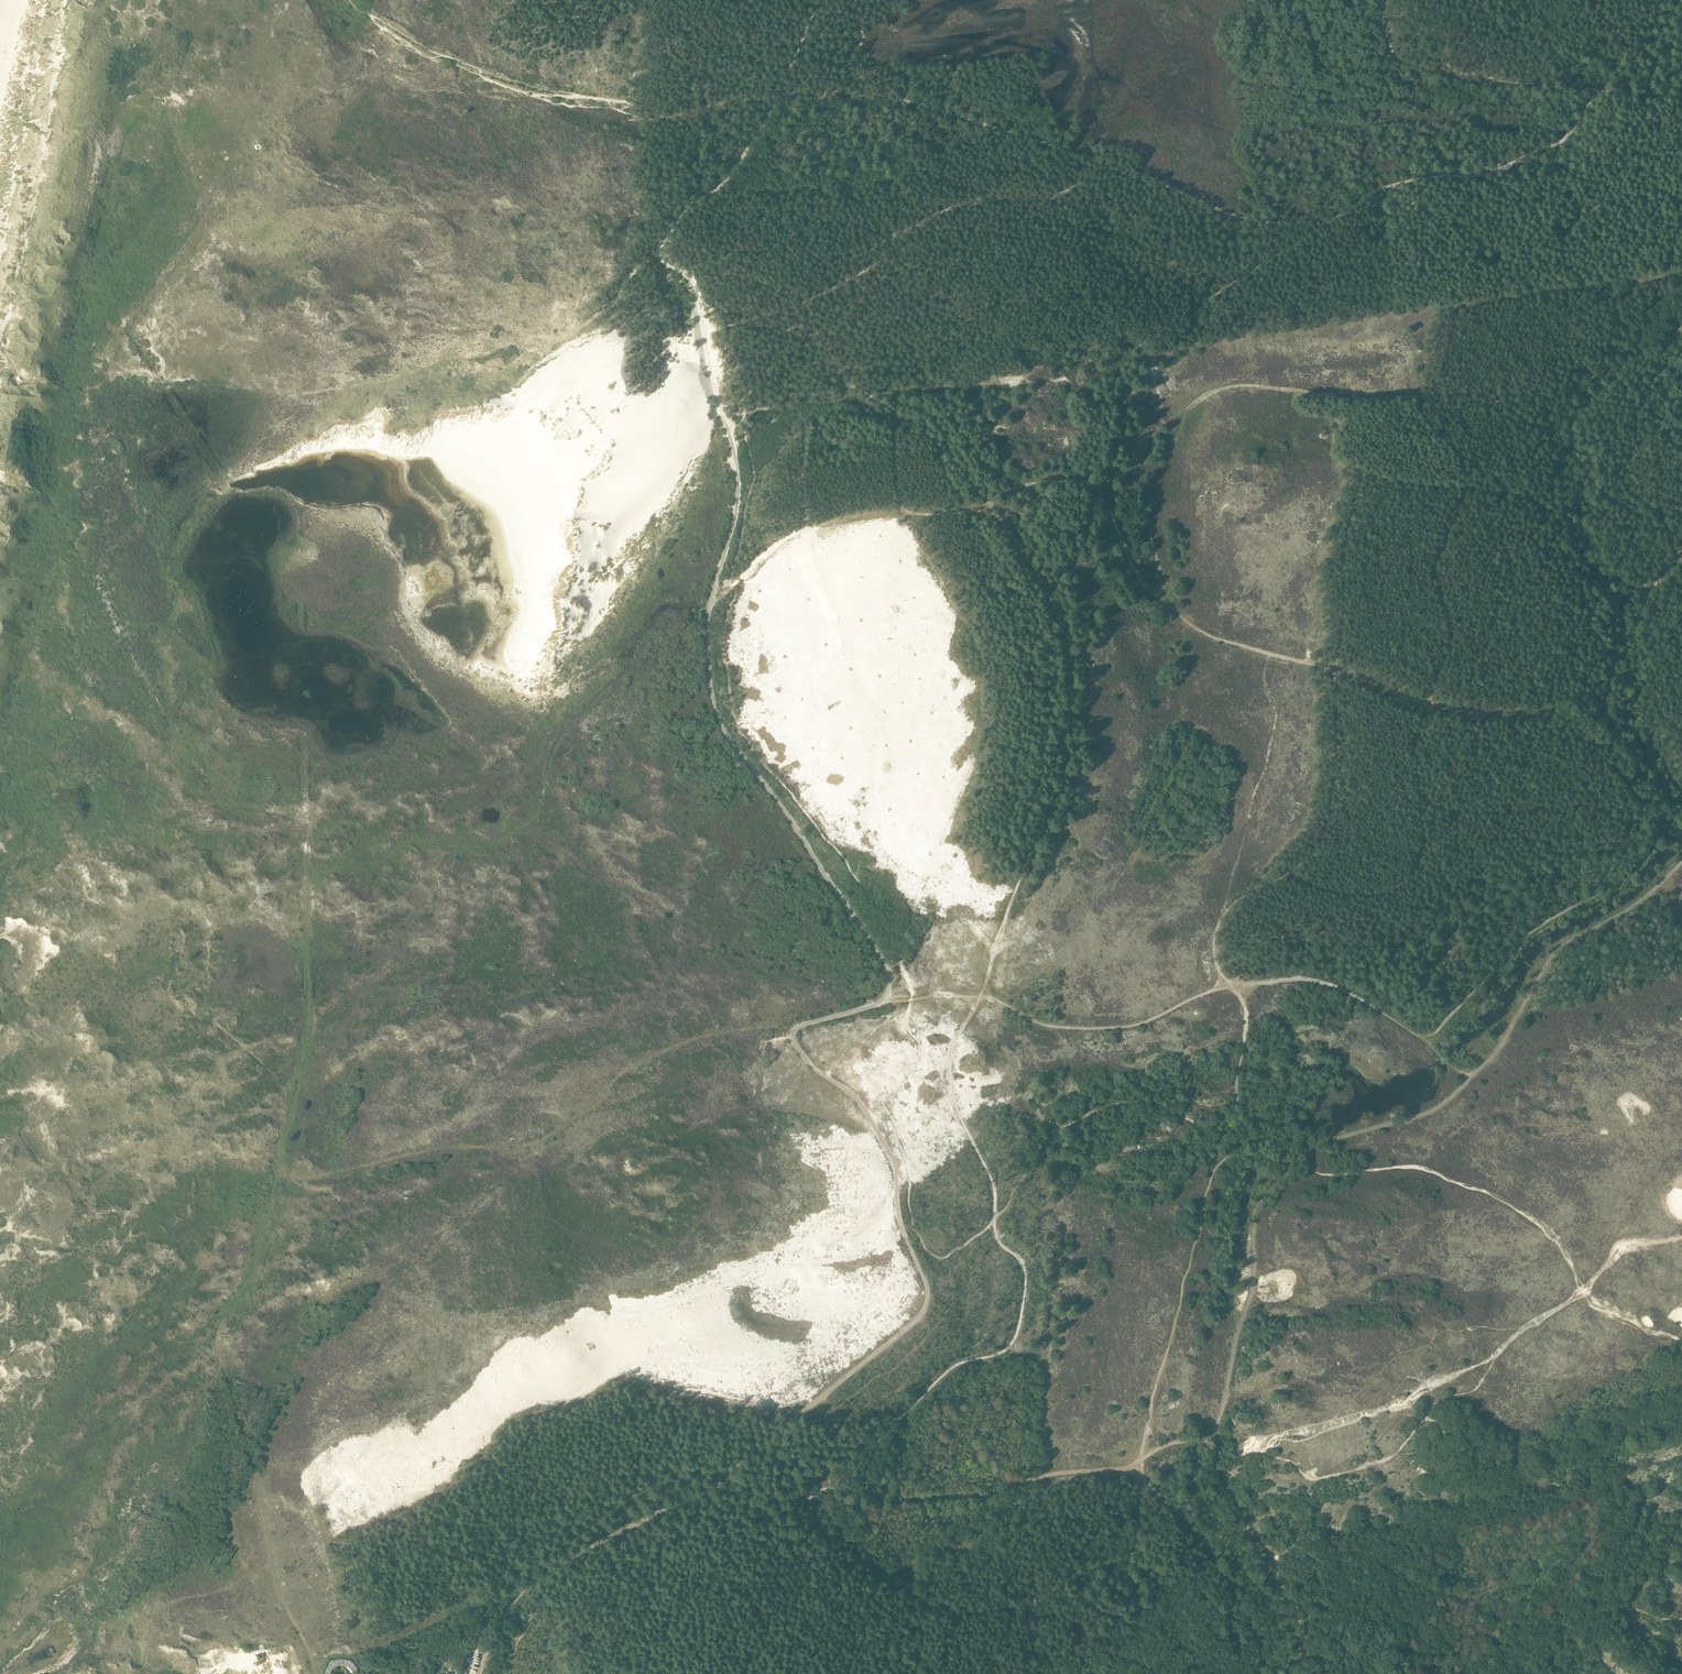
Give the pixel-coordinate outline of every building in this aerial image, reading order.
[(357,1668),(358,1668),(357,1667),(357,1666),(355,1664),(354,1663),(353,1662),(352,1661),(349,1659),(348,1659),(347,1660),(344,1659),(342,1659),(339,1659),(336,1660),(334,1661),(333,1660),(329,1663),(329,1664),(327,1668),(325,1671),(325,1673),(331,1673),(331,1672),(332,1670),(333,1669),(335,1667),(337,1666),(339,1665),(341,1665),(343,1665),(345,1666),(347,1667),(349,1668),(350,1670),(352,1672),(357,1670),(357,1668)]
